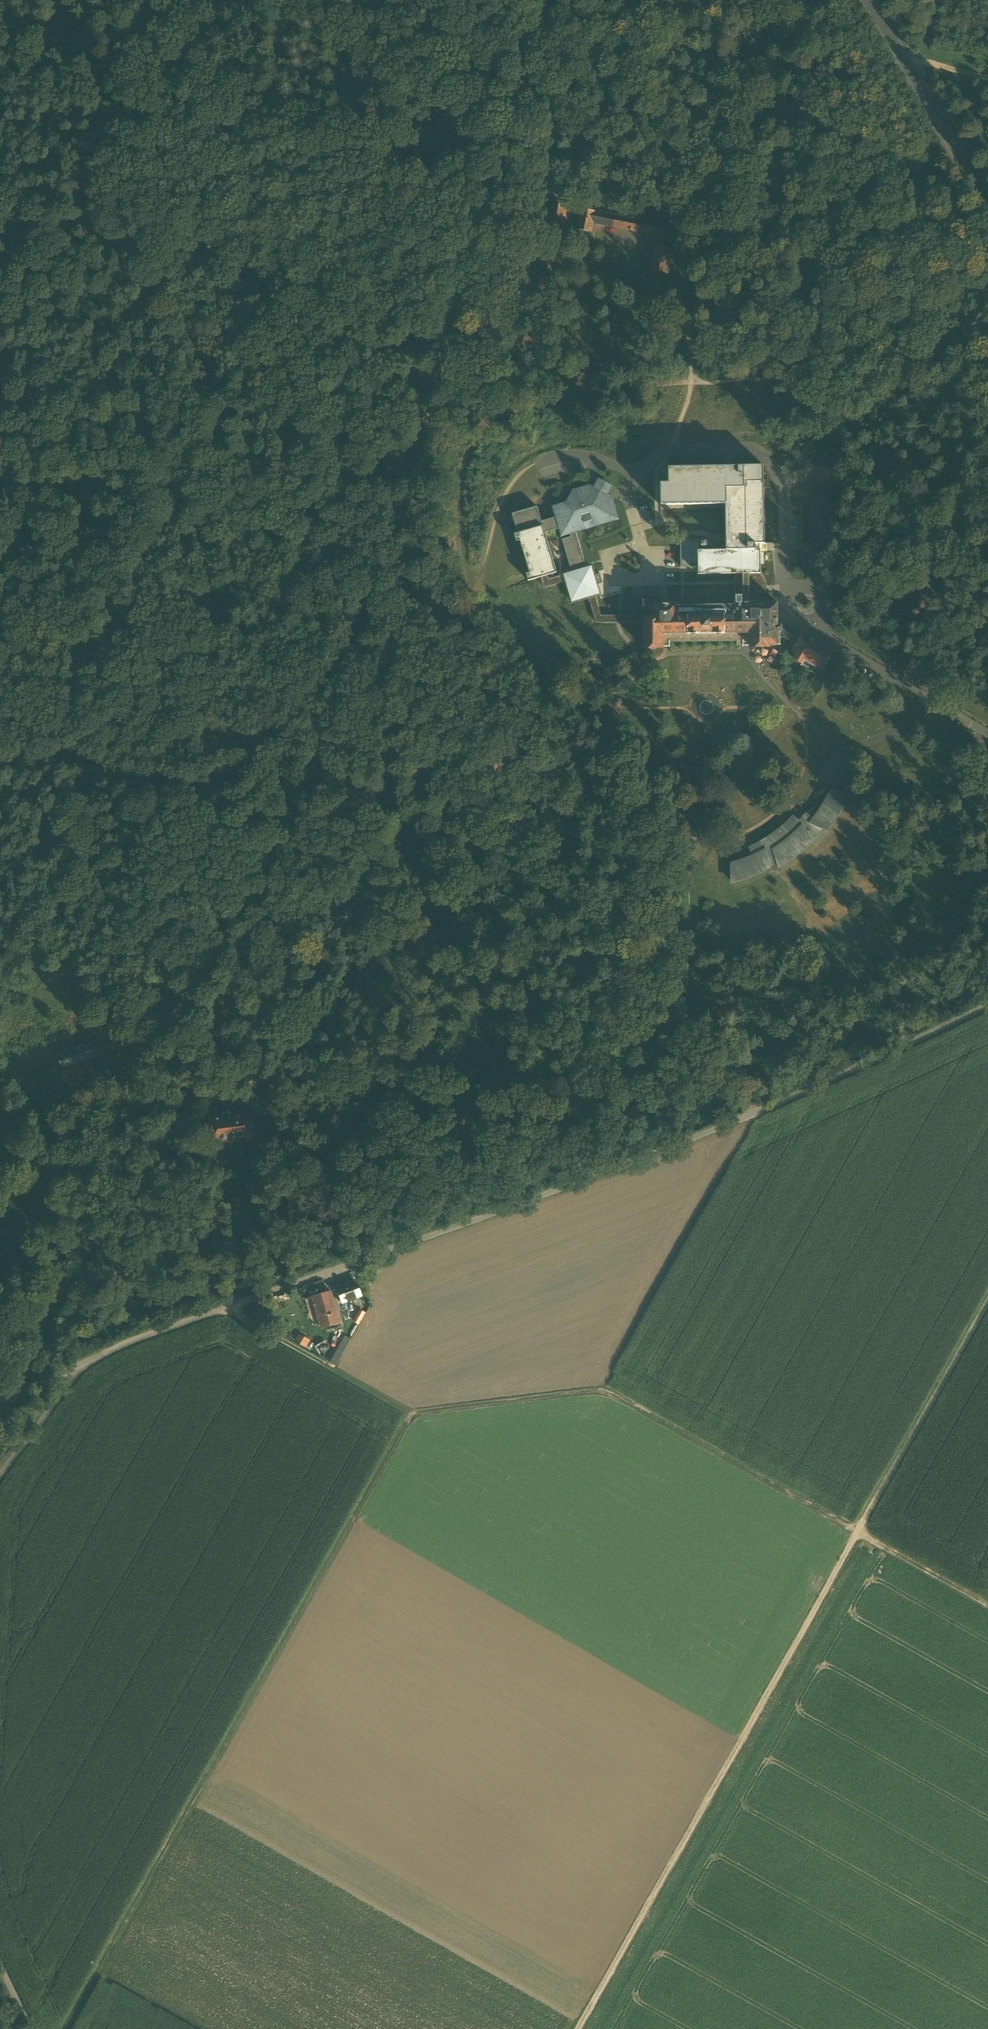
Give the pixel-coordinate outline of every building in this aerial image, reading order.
[(772,6),(761,1),(758,7),(770,12),(772,6)] [(566,205),(552,203),(548,223),(559,225),(562,226),(566,205)] [(596,211),(581,208),(577,229),(591,231),(593,222),(596,211)] [(650,222),(596,211),(593,222),(648,232),(650,222)] [(672,226),(650,222),(648,232),(659,234),(657,245),(668,247),(672,226)] [(559,225),(548,223),(546,234),(556,235),(557,228),(558,228),(559,225)] [(657,245),(655,245),(650,269),(668,272),(672,248),(668,247),(657,245)] [(552,272),(541,271),(540,277),(554,279),(555,273),(552,272)] [(661,505),(725,504),(725,465),(668,466),(668,469),(661,469),(661,483),(660,483),(661,505)] [(726,549),(726,550),(755,549),(760,549),(760,543),(764,543),(763,465),(725,465),(725,504),(726,549)] [(596,483),(594,488),(608,495),(610,490),(612,486),(599,479),(596,483)] [(589,485),(573,490),(566,502),(552,506),(555,517),(559,529),(561,537),(570,534),(576,532),(619,520),(612,497),(608,495),(594,488),(589,485)] [(518,533),(543,525),(542,521),(537,506),(512,514),(518,533)] [(559,529),(555,517),(542,521),(543,525),(545,533),(559,529)] [(545,533),(543,525),(518,533),(514,534),(516,541),(520,540),(530,572),(526,573),(528,581),(541,577),(547,575),(557,572),(545,533)] [(573,571),(586,568),(576,532),(570,534),(571,537),(562,539),(571,569),(572,569),(573,571)] [(697,539),(680,540),(681,567),(698,567),(698,574),(735,574),(760,573),(760,549),(755,549),(726,550),(726,549),(698,550),(698,546),(705,546),(705,542),(698,542),(697,539)] [(586,568),(573,571),(564,574),(564,575),(566,581),(572,602),(588,597),(595,595),(599,594),(596,585),(603,583),(600,573),(593,575),(591,567),(591,566),(586,568)] [(764,579),(760,573),(735,574),(735,583),(736,603),(742,603),(742,599),(751,599),(751,603),(758,603),(758,593),(766,593),(766,588),(766,585),(765,582),(764,579)] [(566,581),(564,575),(549,579),(547,575),(541,577),(544,588),(566,581)] [(643,623),(643,615),(636,615),(620,615),(601,615),(595,595),(588,597),(596,622),(620,622),(636,622),(636,623),(643,623)] [(777,624),(777,602),(758,603),(751,603),(751,599),(742,599),(742,603),(736,603),(735,603),(735,614),(713,614),(713,612),(698,613),(698,614),(677,614),(676,604),(670,604),(670,600),(643,600),(643,615),(643,623),(643,648),(665,647),(665,646),(671,646),(671,647),(673,647),(673,645),(672,645),(672,641),(738,641),(738,645),(744,645),(744,646),(746,646),(746,645),(752,645),(752,646),(771,646),(771,645),(781,645),(781,637),(785,637),(786,638),(786,637),(787,636),(789,634),(785,631),(784,630),(782,629),(782,626),(780,624),(777,624)] [(834,651),(804,633),(799,640),(798,640),(798,641),(797,643),(796,643),(796,644),(797,644),(792,652),(796,655),(794,658),(803,663),(802,665),(812,671),(815,666),(822,670),(823,669),(825,669),(827,665),(827,663),(834,651)] [(793,637),(789,634),(787,636),(786,637),(786,638),(791,641),(796,644),(796,643),(797,643),(798,641),(798,640),(793,637)] [(778,830),(770,835),(762,840),(755,844),(749,847),(752,855),(744,858),(731,863),(731,866),(731,881),(732,881),(732,879),(739,878),(739,879),(740,878),(740,877),(747,876),(748,876),(748,874),(754,873),(755,873),(755,871),(762,870),(763,870),(762,868),(769,866),(769,868),(770,868),(769,864),(776,862),(778,866),(779,866),(779,864),(785,861),(786,861),(785,859),(792,856),(792,857),(793,856),(792,854),(798,851),(799,851),(799,849),(805,846),(806,846),(805,844),(810,840),(811,842),(813,841),(812,840),(823,828),(826,830),(826,829),(829,822),(831,823),(831,822),(834,815),(836,816),(836,815),(838,808),(840,809),(841,808),(840,808),(842,801),(844,801),(845,800),(844,800),(846,793),(848,794),(848,792),(834,790),(830,789),(826,797),(822,804),(818,810),(812,818),(806,813),(805,814),(799,821),(793,816),(786,823),(778,830)] [(256,1144),(252,1112),(210,1118),(214,1149),(256,1144)] [(356,1281),(337,1288),(343,1303),(352,1299),(354,1304),(359,1302),(357,1298),(362,1296),(356,1281)] [(312,1292),(322,1327),(340,1322),(331,1290),(323,1293),(322,1289),(312,1292)] [(298,1332),(295,1341),(308,1346),(311,1337),(298,1332)] [(351,1340),(346,1336),(330,1363),(336,1366),(351,1340)]
